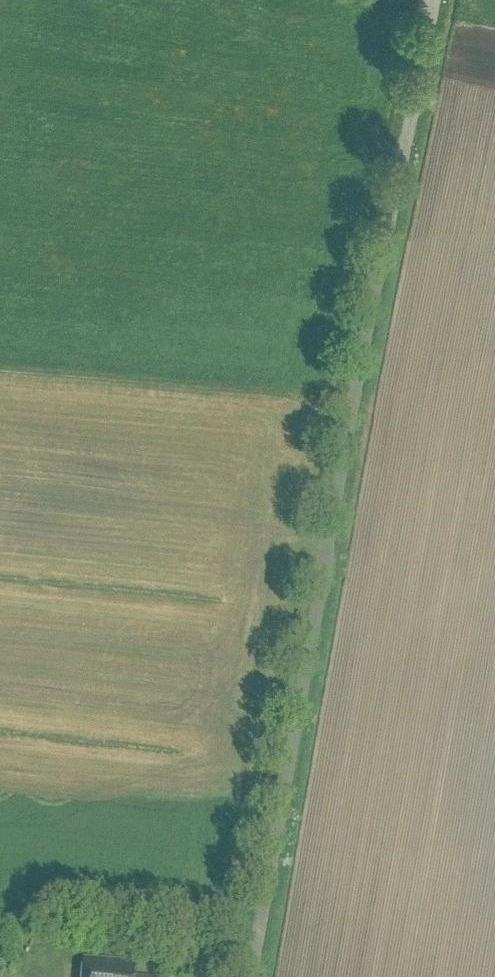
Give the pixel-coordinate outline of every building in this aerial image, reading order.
[(137,965),(85,962),(84,976),(136,976),(137,965)]
